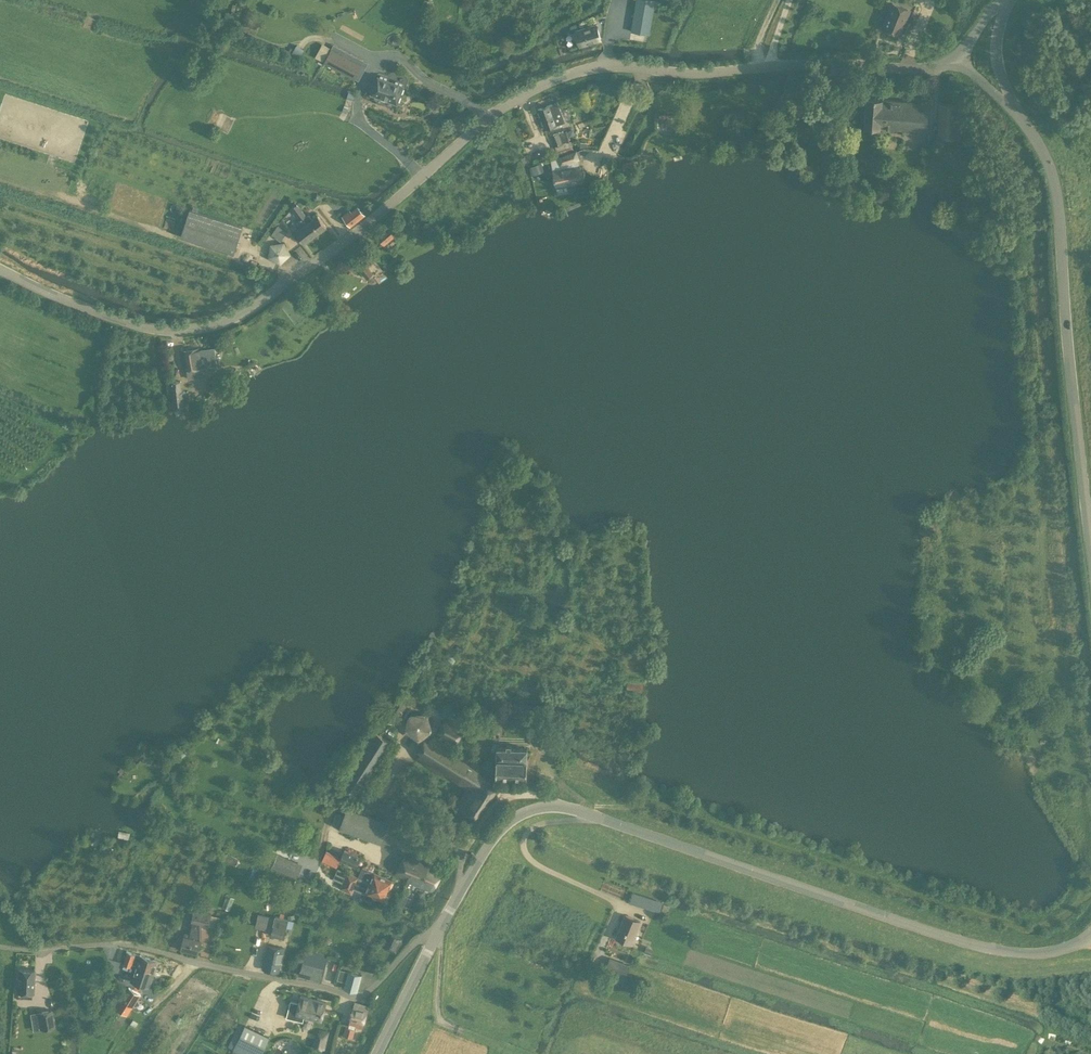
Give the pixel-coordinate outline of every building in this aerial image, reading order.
[(655,0),(637,0),(632,31),(649,34),(655,0)] [(904,19),(908,9),(893,3),(883,27),(900,34),(906,20),(904,19)] [(580,45),(601,39),(596,24),(576,30),(580,45)] [(355,78),(361,65),(323,45),(316,57),(355,78)] [(397,103),(404,86),(378,76),(372,93),(397,103)] [(349,91),(347,98),(353,100),(355,93),(349,91)] [(927,131),(929,103),(867,98),(865,126),(927,131)] [(545,129),(562,123),(555,103),(550,105),(550,104),(538,109),(545,129)] [(960,137),(962,104),(940,103),(938,136),(960,137)] [(676,119),(667,119),(666,128),(676,129),(676,119)] [(817,132),(819,123),(807,120),(805,130),(817,132)] [(551,135),(554,146),(570,140),(567,131),(564,132),(563,131),(551,135)] [(576,151),(558,157),(551,160),(556,185),(583,180),(580,166),(578,158),(576,151)] [(624,170),(636,167),(634,160),(622,163),(624,170)] [(532,167),(534,174),(544,171),(542,163),(532,167)] [(296,213),(301,210),(297,204),(292,208),(296,213)] [(327,204),(322,207),(326,216),(332,214),(327,204)] [(351,212),(350,210),(343,216),(351,225),(364,214),(358,206),(351,212)] [(235,252),(243,226),(190,209),(181,235),(235,252)] [(303,217),(316,234),(327,226),(318,214),(312,219),(309,214),(306,216),(301,210),(296,213),(300,219),(301,219),(303,217)] [(301,219),(300,219),(297,221),(301,227),(296,231),(305,242),(316,234),(303,217),(301,219)] [(272,236),(282,242),(287,232),(277,226),(272,236)] [(441,232),(451,235),(453,229),(443,226),(441,232)] [(395,236),(388,227),(378,236),(385,244),(395,236)] [(284,243),(272,245),(273,239),(267,238),(264,248),(271,250),(269,257),(280,263),(290,254),(284,243)] [(364,261),(357,267),(367,278),(373,273),(364,261)] [(204,377),(202,367),(206,366),(204,349),(199,350),(199,348),(182,350),(185,370),(187,369),(188,379),(204,377)] [(175,399),(177,399),(178,406),(190,405),(188,391),(182,391),(181,381),(172,382),(174,393),(175,399)] [(626,678),(623,690),(641,693),(643,681),(626,678)] [(405,729),(419,740),(433,730),(427,714),(409,714),(405,729)] [(456,743),(466,726),(447,716),(437,733),(456,743)] [(360,794),(393,743),(373,731),(341,781),(360,794)] [(542,749),(549,749),(559,749),(559,736),(552,736),(552,738),(549,738),(542,738),(542,749)] [(477,819),(498,788),(480,775),(480,766),(435,737),(431,739),(417,758),(444,776),(445,773),(468,788),(457,804),(477,819)] [(527,778),(528,748),(512,747),(512,745),(507,745),(507,747),(497,747),(496,777),(527,778)] [(388,822),(347,807),(340,827),(381,843),(388,822)] [(129,841),(130,833),(120,832),(118,839),(129,841)] [(105,841),(99,850),(106,854),(112,845),(105,841)] [(322,860),(337,867),(341,857),(326,850),(322,860)] [(341,859),(356,866),(360,857),(345,850),(341,859)] [(443,864),(447,855),(438,851),(434,860),(443,864)] [(224,860),(236,865),(239,858),(227,853),(224,860)] [(272,866),(297,877),(303,864),(280,854),(278,853),(276,856),(273,863),(272,866)] [(425,875),(431,864),(407,853),(395,874),(408,880),(412,872),(416,873),(417,871),(425,875)] [(412,872),(408,880),(432,892),(444,871),(431,864),(425,875),(417,871),(416,873),(412,872)] [(358,877),(388,890),(392,880),(363,867),(358,877)] [(384,900),(388,890),(358,877),(348,872),(341,888),(352,892),(354,887),(366,893),(366,892),(384,900)] [(630,902),(650,909),(661,912),(664,902),(653,899),(633,892),(630,902)] [(222,907),(230,910),(234,897),(226,894),(222,907)] [(194,910),(191,923),(189,933),(185,932),(181,949),(198,953),(201,940),(201,925),(208,927),(211,914),(194,910)] [(258,914),(255,926),(255,927),(266,929),(269,917),(258,914)] [(626,915),(617,937),(631,943),(641,921),(626,915)] [(284,938),(288,919),(276,916),(272,935),(284,938)] [(392,936),(386,949),(397,954),(403,940),(392,936)] [(279,973),(284,948),(268,945),(262,969),(279,973)] [(654,949),(647,946),(644,953),(651,955),(654,949)] [(321,981),(328,956),(306,950),(299,975),(321,981)] [(137,962),(136,965),(131,980),(150,986),(158,961),(140,954),(140,955),(128,951),(123,963),(132,966),(134,960),(137,962)] [(613,979),(623,983),(630,965),(611,958),(606,971),(615,974),(613,979)] [(34,993),(35,969),(17,968),(16,992),(34,993)] [(344,987),(348,970),(341,968),(337,985),(344,987)] [(358,991),(362,975),(349,971),(344,988),(358,991)] [(129,987),(121,1001),(132,1008),(140,994),(129,987)] [(326,1002),(301,996),(299,1003),(291,1001),(287,1017),(303,1021),(304,1016),(321,1020),(326,1002)] [(132,1008),(121,1001),(101,1031),(112,1038),(118,1028),(132,1008)] [(355,1003),(349,1024),(348,1026),(346,1026),(344,1034),(353,1037),(355,1029),(355,1026),(363,1028),(368,1007),(355,1003)] [(51,1010),(38,1012),(41,1030),(54,1027),(51,1010)] [(269,1037),(245,1025),(234,1049),(244,1053),(261,1053),(269,1037)] [(319,1031),(315,1048),(323,1050),(327,1033),(319,1031)]
